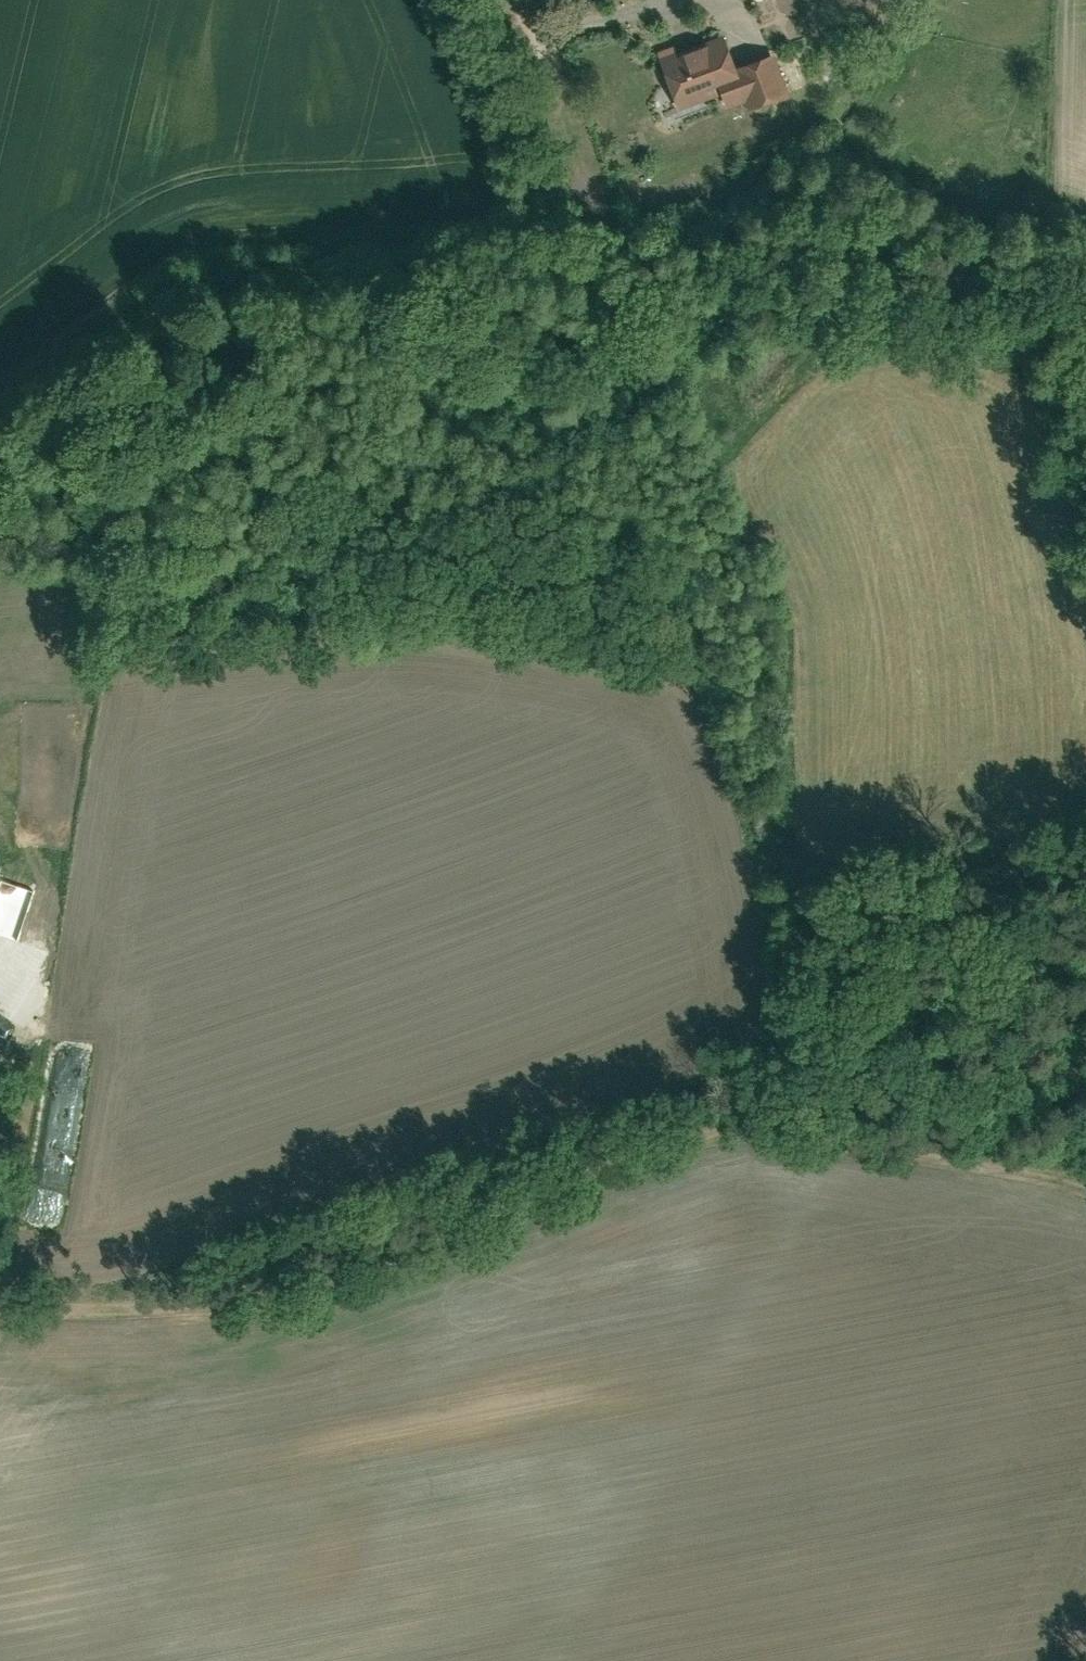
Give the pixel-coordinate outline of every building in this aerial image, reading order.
[(721,34),(654,54),(670,106),(717,92),(721,106),(744,99),(746,104),(786,92),(773,49),(729,62),(721,34)]
